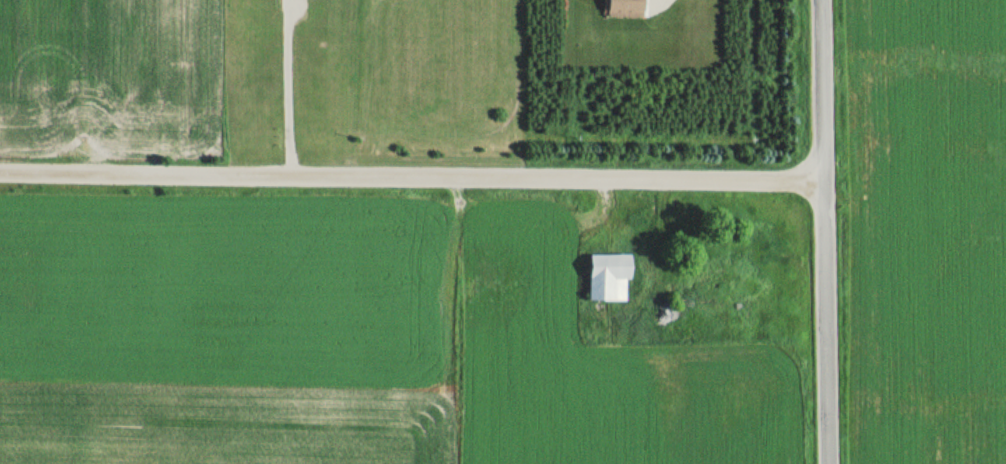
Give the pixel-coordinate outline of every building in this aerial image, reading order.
[(643,0),(607,0),(607,16),(643,16),(643,0)] [(627,254),(588,254),(588,301),(627,301),(627,254)]
